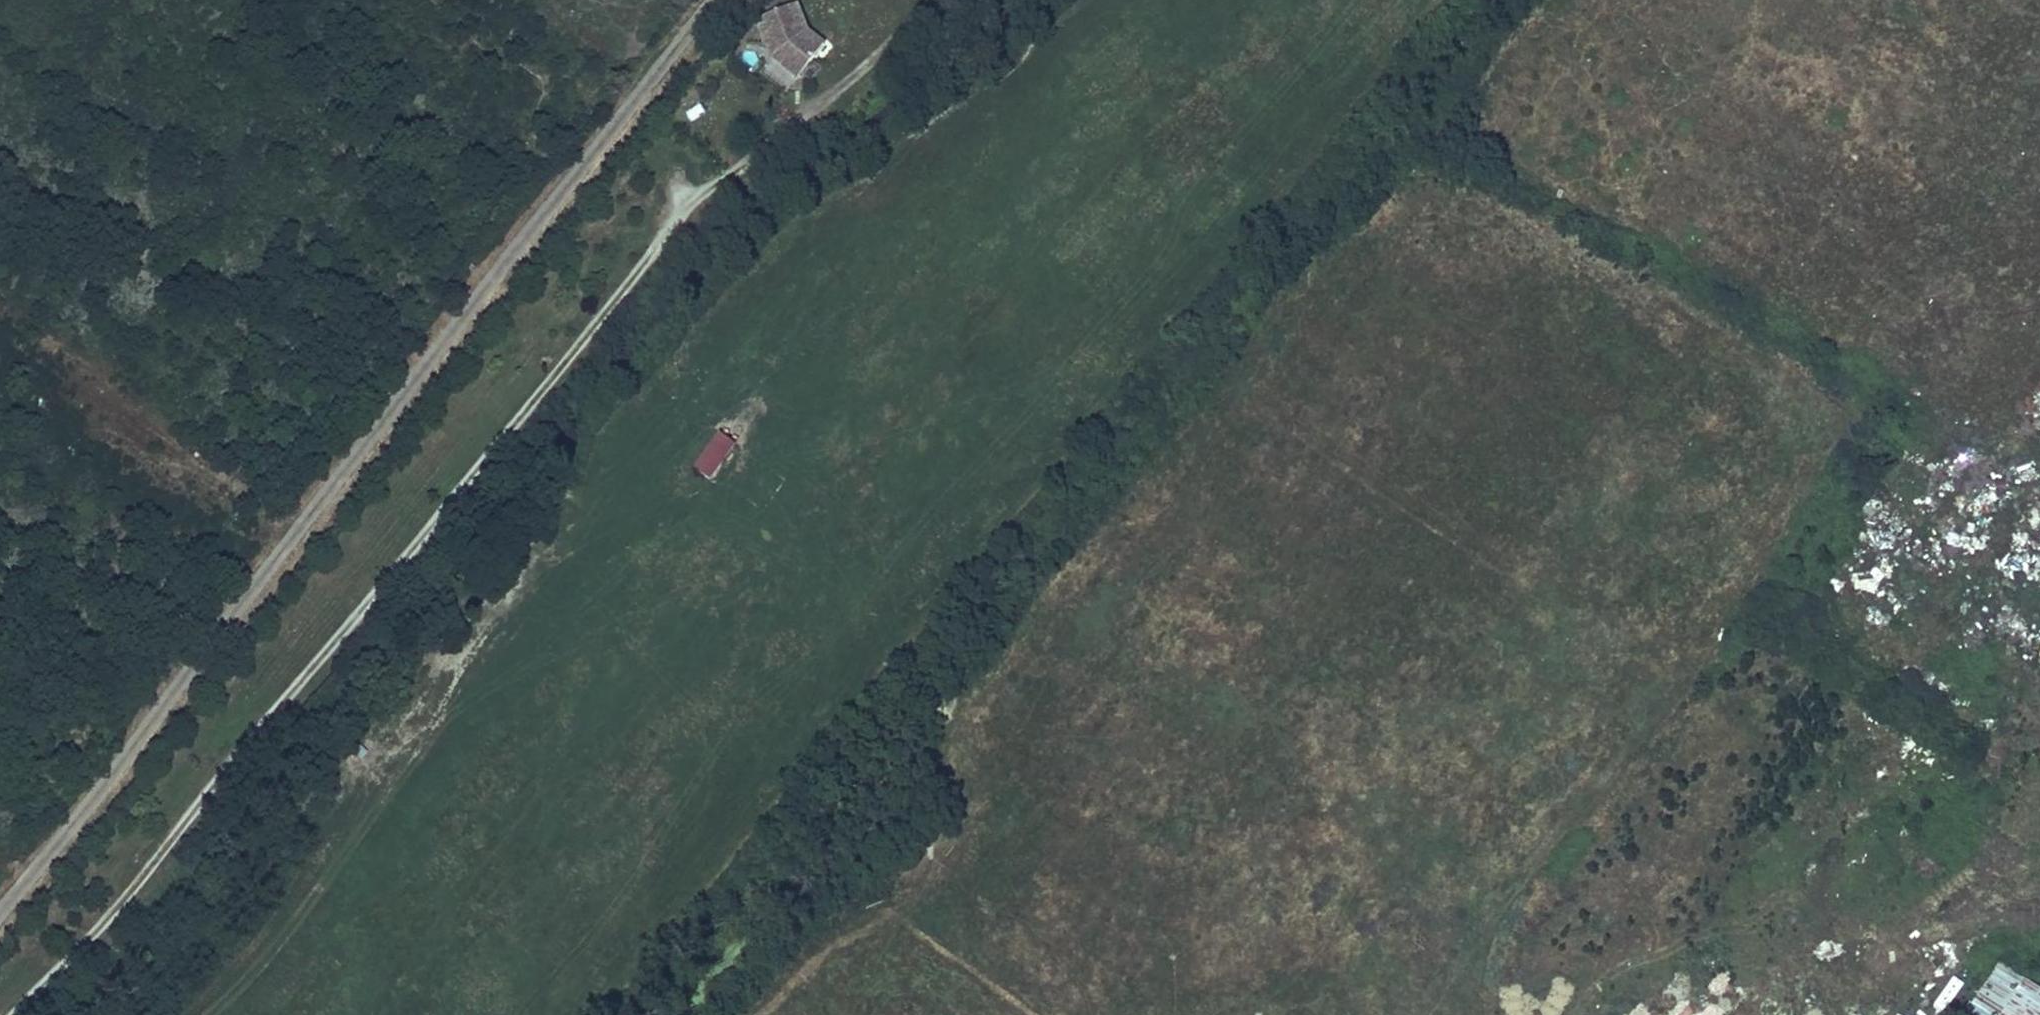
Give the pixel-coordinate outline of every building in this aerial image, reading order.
[(800,6),(761,22),(772,49),(777,47),(780,54),(776,59),(800,79),(827,47),(811,33),(800,6)] [(719,433),(693,470),(712,483),(738,446),(719,433)] [(2004,965),(1973,1014),(2039,1014),(2039,987),(2004,965)] [(1962,984),(1949,979),(1936,1011),(1946,1014),(1950,1014),(1962,984)]
